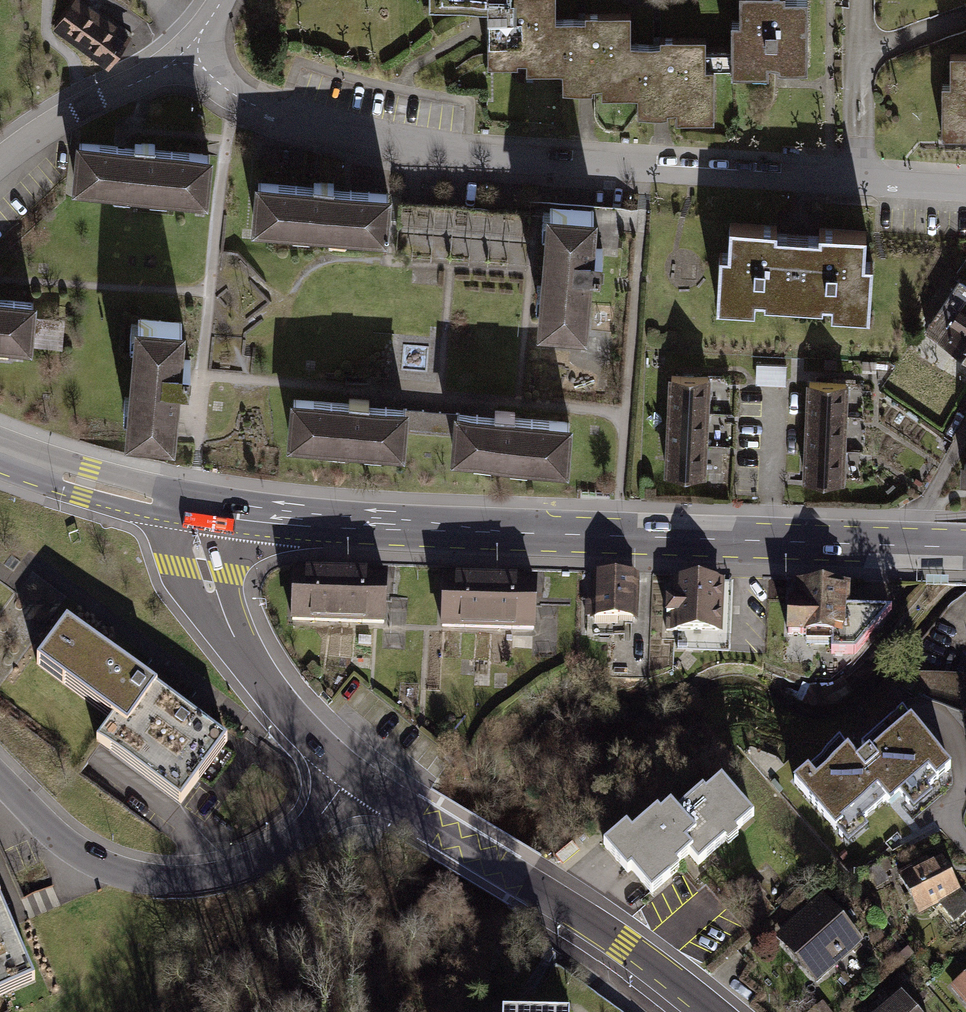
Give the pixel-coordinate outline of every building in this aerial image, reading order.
[(84,0),(73,0),(52,30),(108,68),(132,33),(84,0)] [(430,2),(488,2),(489,63),(519,62),(519,59),(527,59),(527,70),(564,70),(564,88),(595,88),(595,83),(603,83),(603,94),(639,93),(639,112),(670,111),(670,106),(677,106),(677,119),(718,119),(717,64),(709,64),(709,34),(661,34),(661,40),(633,40),(633,10),(586,10),(586,16),(557,16),(557,0),(430,0),(430,2)] [(734,16),(734,70),(772,70),(772,59),(782,59),(782,63),(812,62),(811,0),(743,0),(744,16),(734,16)] [(940,136),(965,136),(965,51),(948,51),(948,82),(939,82),(940,136)] [(207,161),(88,150),(83,201),(202,212),(207,161)] [(393,186),(255,174),(251,225),(389,237),(393,186)] [(603,199),(552,195),(541,318),(592,323),(597,261),(605,262),(607,243),(599,242),(603,199)] [(781,222),(735,219),(733,249),(721,249),(718,302),(758,304),(759,295),(768,295),(767,300),(827,303),(827,299),(836,300),(836,309),(876,312),(879,257),(870,257),(872,228),(825,225),(824,233),(780,231),(781,222)] [(954,274),(957,276),(922,328),(965,357),(965,256),(954,274)] [(0,303),(0,351),(25,354),(31,307),(0,303)] [(181,328),(127,324),(119,428),(119,436),(173,440),(173,432),(181,328)] [(787,364),(757,363),(757,384),(787,385),(787,364)] [(712,375),(670,374),(666,475),(708,477),(712,375)] [(847,383),(805,381),(801,481),(843,483),(847,383)] [(410,405),(291,394),(287,444),(406,454),(407,434),(410,409),(410,405)] [(576,417),(457,407),(457,413),(454,437),(453,457),(572,467),(576,417)] [(454,437),(457,413),(410,409),(407,434),(454,437)] [(958,460),(957,482),(965,483),(965,460),(958,460)] [(387,577),(292,572),(290,622),(385,626),(387,577)] [(637,578),(594,576),(592,634),(634,636),(637,578)] [(537,588),(442,584),(439,633),(534,638),(537,588)] [(732,587),(690,586),(687,644),(730,645),(732,587)] [(791,606),(781,606),(779,663),(855,663),(897,611),(845,612),(846,592),(792,592),(791,606)] [(224,747),(67,632),(41,667),(116,722),(98,746),(181,806),(224,747)] [(917,675),(916,692),(965,713),(965,676),(917,675)] [(928,789),(950,770),(901,714),(859,749),(865,757),(856,765),(837,743),(790,784),(833,834),(834,832),(846,846),(867,829),(861,821),(883,802),(887,807),(899,797),(912,812),(933,795),(928,789)] [(700,865),(756,818),(724,781),(709,794),(705,790),(679,813),(673,806),(664,814),(661,811),(634,833),(629,828),(605,848),(629,877),(634,873),(653,896),(681,873),(677,868),(692,856),(700,865)] [(897,874),(918,917),(939,906),(953,923),(965,913),(965,900),(959,892),(941,857),(930,864),(927,857),(897,874)] [(816,984),(865,943),(823,894),(775,936),(816,984)] [(34,985),(0,906),(0,999),(34,985)] [(949,987),(965,1007),(965,973),(949,987)] [(901,993),(879,1011),(916,1011),(901,993)]
